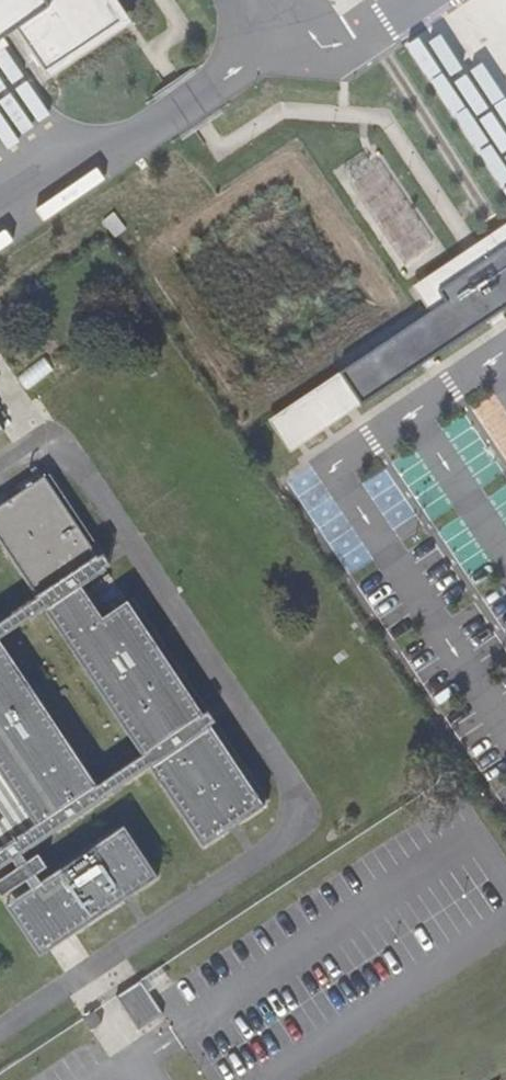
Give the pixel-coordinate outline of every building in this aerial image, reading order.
[(16,30),(44,73),(122,21),(109,0),(0,0),(0,41),(16,30)] [(505,245),(505,224),(412,287),(429,313),(445,302),(438,291),(505,245)] [(505,310),(505,245),(438,291),(445,302),(429,313),(339,373),(362,407),(505,310)] [(291,454),(362,407),(339,373),(269,421),(291,454)] [(154,768),(205,844),(266,804),(213,725),(216,723),(208,709),(202,709),(130,599),(103,615),(84,587),(108,570),(108,561),(105,554),(103,551),(97,553),(45,473),(0,504),(0,538),(38,595),(47,608),(143,752),(154,768)] [(38,595),(0,619),(0,635),(1,637),(47,608),(38,595)] [(9,861),(13,869),(0,877),(0,895),(1,897),(25,882),(29,889),(7,903),(41,954),(158,877),(123,825),(41,879),(38,872),(47,868),(37,853),(27,858),(23,851),(108,797),(98,781),(1,637),(0,635),(0,867),(9,861)] [(143,752),(98,781),(108,797),(154,768),(143,752)] [(137,1028),(162,1012),(153,998),(142,981),(117,996),(137,1028)] [(90,1030),(103,1022),(95,1009),(83,1020),(90,1030)]
